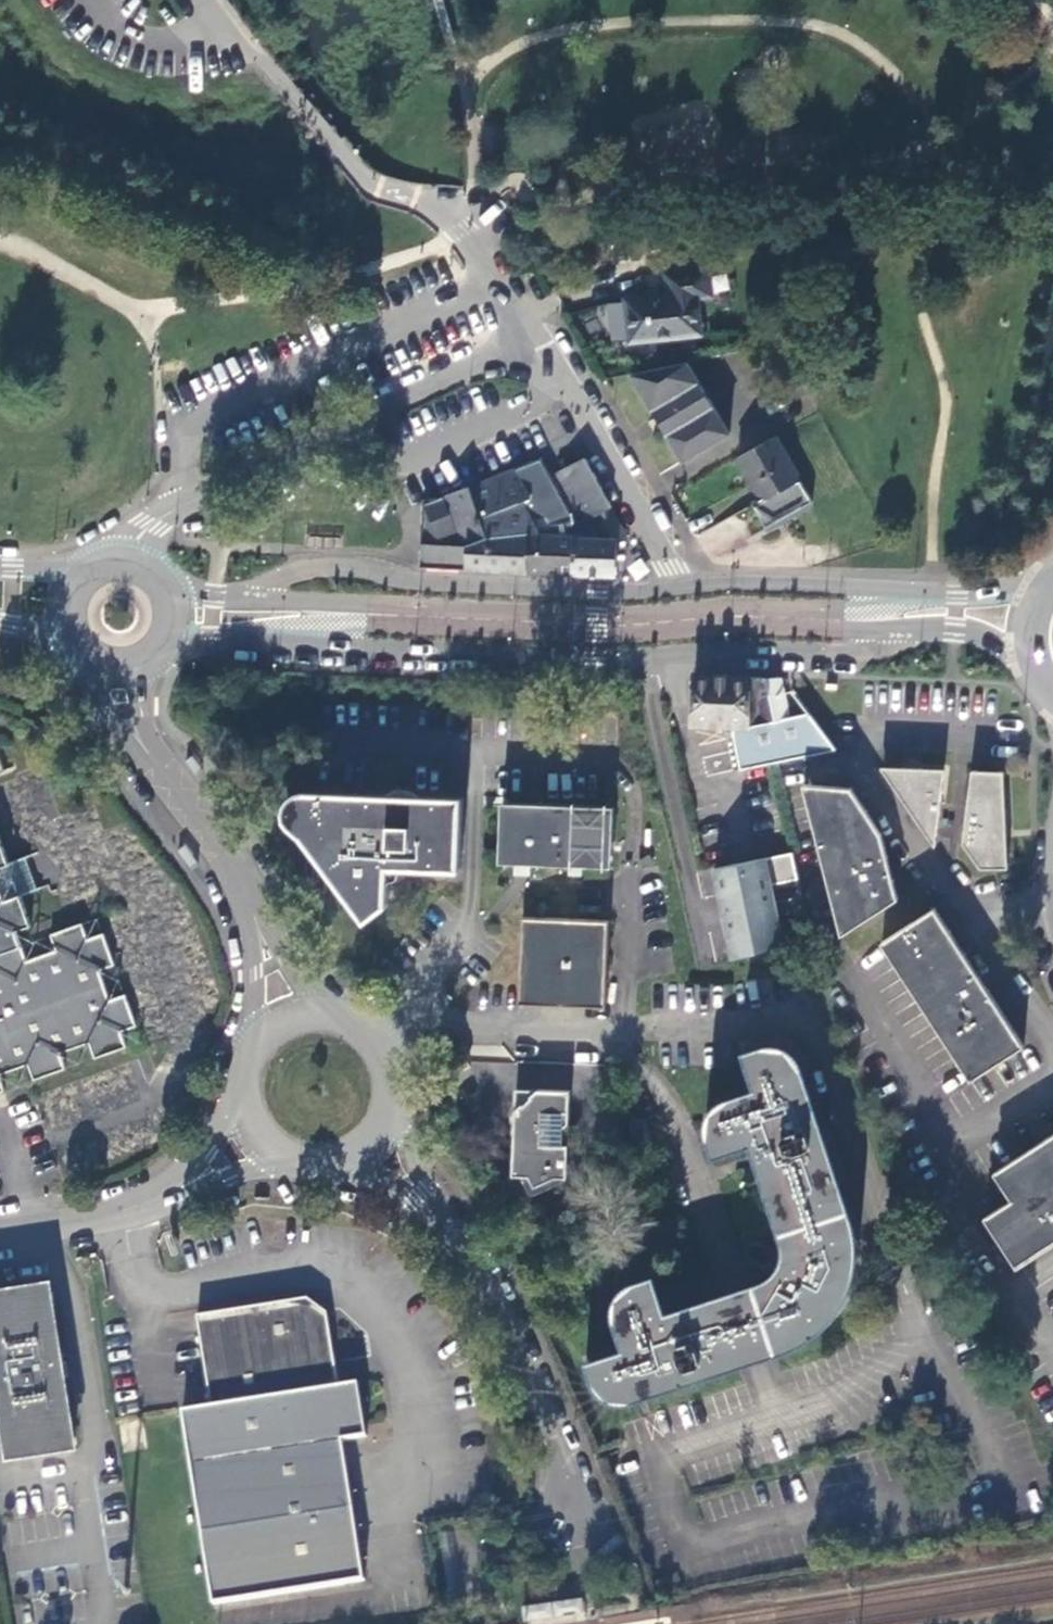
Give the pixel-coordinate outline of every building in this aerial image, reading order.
[(626,340),(703,334),(700,299),(715,297),(712,267),(660,273),(662,294),(623,297),(626,340)] [(732,435),(689,361),(632,375),(684,460),(732,435)] [(812,499),(778,434),(743,454),(739,456),(763,498),(755,502),(769,527),(799,509),(806,513),(812,499)] [(422,526),(551,479),(541,459),(423,503),(422,526)] [(615,507),(586,459),(551,479),(576,525),(586,525),(615,507)] [(540,527),(576,525),(551,479),(422,526),(421,565),(492,568),(492,574),(528,575),(530,535),(540,536),(540,527)] [(599,538),(576,538),(540,536),(530,535),(528,575),(618,579),(619,567),(637,569),(635,554),(633,546),(624,524),(615,507),(586,525),(599,525),(599,538)] [(727,544),(748,531),(736,513),(716,526),(727,544)] [(791,715),(782,680),(692,672),(690,729),(730,731),(742,773),(767,768),(840,754),(834,746),(808,712),(791,715)] [(934,833),(941,769),(881,767),(923,832),(934,833)] [(1003,866),(1002,769),(970,769),(960,840),(968,842),(968,854),(978,857),(978,867),(1003,866)] [(838,934),(868,915),(897,897),(878,834),(847,786),(800,782),(838,934)] [(465,872),(469,799),(308,792),(302,792),(297,794),(293,799),(291,804),(295,822),(367,924),(392,907),(392,881),(402,882),(407,879),(406,869),(465,872)] [(612,868),(614,808),(600,808),(501,806),(500,865),(612,868)] [(0,1073),(26,1064),(32,1079),(61,1069),(62,1048),(121,1051),(122,1031),(135,1027),(102,933),(87,938),(81,921),(32,938),(17,895),(36,888),(27,860),(5,859),(0,846),(0,1078),(0,1073)] [(799,881),(792,854),(714,870),(732,960),(739,958),(783,946),(769,887),(799,881)] [(1022,1047),(931,908),(877,941),(970,1081),(1022,1047)] [(519,1006),(546,1006),(605,1009),(609,923),(521,921),(519,1006)] [(760,1276),(748,1280),(773,1353),(806,1342),(823,1328),(837,1312),(848,1293),(854,1272),(856,1251),(854,1230),(799,1057),(793,1050),(785,1044),(775,1041),(765,1041),(740,1052),(751,1088),(715,1100),(708,1108),(704,1117),(702,1127),(703,1137),(711,1158),(746,1148),(776,1237),(778,1248),(775,1259),(769,1269),(760,1276)] [(515,1133),(512,1175),(527,1177),(537,1190),(556,1178),(564,1179),(566,1148),(559,1147),(561,1128),(568,1129),(569,1097),(517,1092),(515,1133)] [(983,1218),(1013,1264),(1045,1245),(1052,1240),(1052,1132),(993,1175),(1010,1200),(983,1218)] [(733,1367),(710,1294),(663,1310),(651,1273),(635,1277),(625,1281),(617,1288),(611,1297),(609,1307),(611,1318),(619,1346),(583,1360),(590,1380),(596,1389),(604,1396),(613,1401),(623,1404),(733,1367)] [(710,1294),(733,1367),(773,1353),(748,1280),(710,1294)] [(51,1297),(0,1305),(0,1388),(11,1465),(74,1458),(51,1297)] [(183,1421),(215,1613),(366,1589),(347,1450),(369,1445),(360,1393),(344,1395),(331,1331),(315,1334),(306,1326),(303,1309),(201,1326),(213,1404),(215,1415),(183,1421)] [(622,1543),(615,1535),(600,1548),(607,1556),(622,1543)] [(526,1623),(571,1623),(587,1622),(584,1601),(524,1611),(526,1623)]
